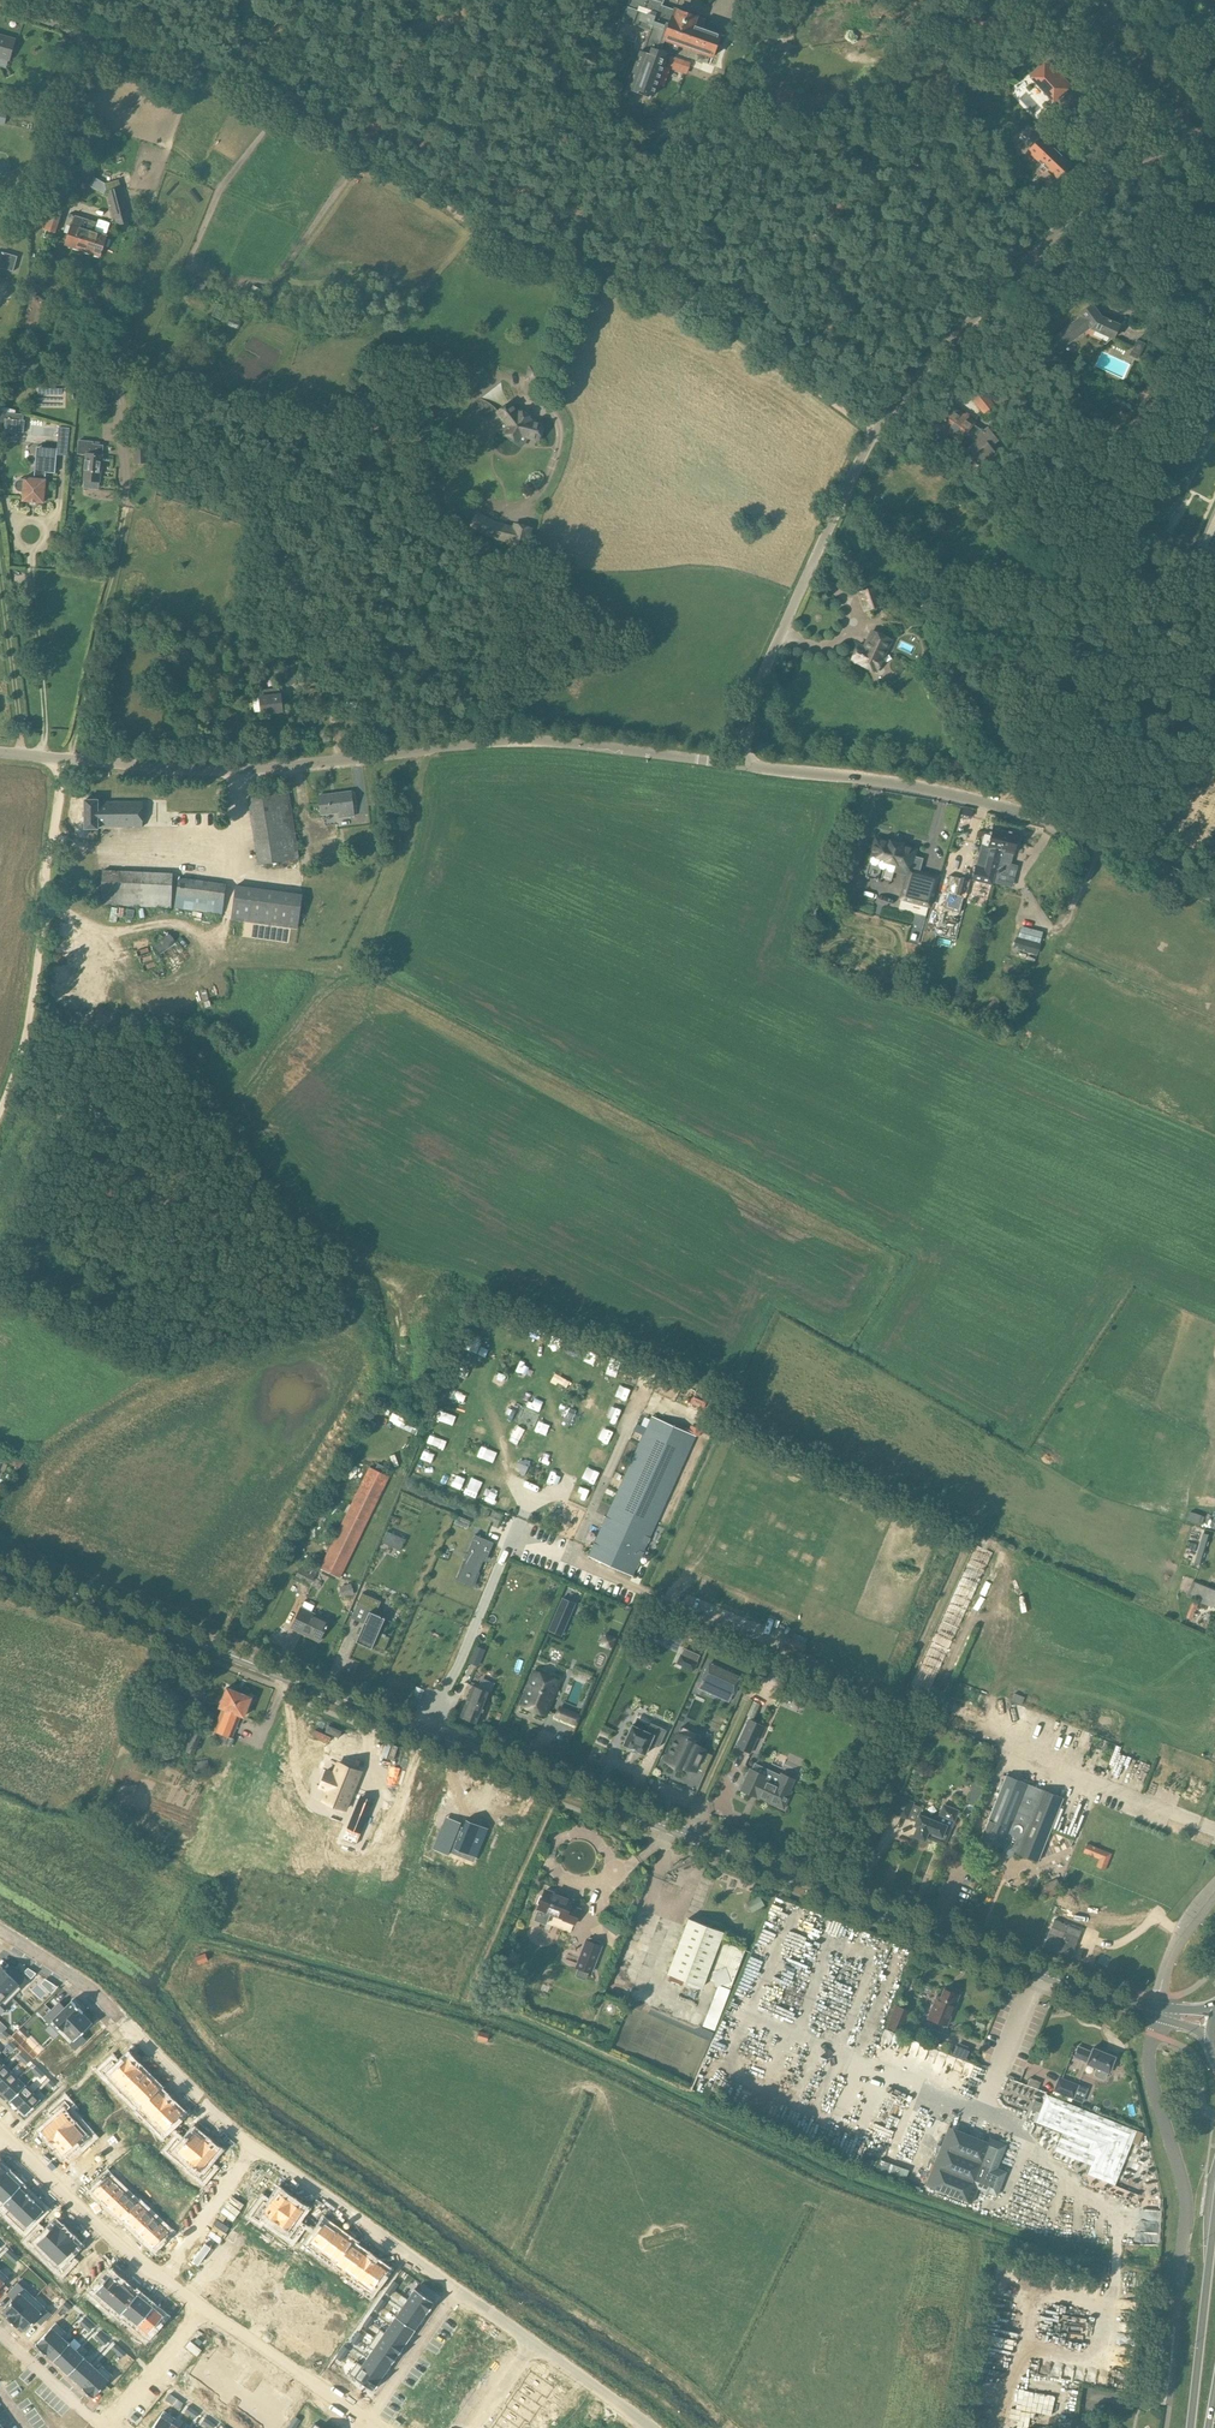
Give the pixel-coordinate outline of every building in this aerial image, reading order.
[(621,21),(650,31),(643,51),(640,51),(627,89),(642,94),(651,98),(652,95),(653,95),(668,54),(660,51),(663,44),(677,49),(679,45),(712,56),(720,34),(697,25),(699,18),(662,5),(664,0),(629,0),(621,21)] [(787,30),(776,33),(778,39),(779,42),(789,38),(787,30)] [(10,60),(16,40),(0,35),(0,57),(10,60)] [(1044,91),(1058,78),(1045,64),(1031,77),(1044,91)] [(1052,142),(1043,134),(1026,153),(1035,161),(1037,159),(1057,178),(1071,163),(1062,155),(1064,153),(1057,146),(1055,148),(1050,144),(1052,142)] [(106,183),(94,176),(89,185),(104,194),(106,190),(107,191),(117,226),(131,222),(120,179),(106,183)] [(63,211),(50,207),(43,229),(56,233),(63,211)] [(74,217),(65,245),(101,256),(105,245),(107,246),(109,238),(107,238),(107,235),(92,231),(95,221),(70,213),(69,217),(72,218),(73,217),(74,217)] [(3,252),(0,262),(0,267),(14,272),(18,256),(3,252)] [(198,278),(193,289),(202,293),(207,282),(198,278)] [(254,286),(249,295),(261,301),(266,292),(254,286)] [(49,301),(37,293),(34,297),(39,300),(37,303),(45,308),(49,301)] [(1101,316),(1093,304),(1080,313),(1082,316),(1054,335),(1062,346),(1090,327),(1113,338),(1119,324),(1101,316)] [(231,317),(228,324),(239,329),(242,322),(231,317)] [(1145,343),(1137,339),(1130,355),(1138,359),(1145,343)] [(543,370),(535,368),(533,375),(529,374),(529,371),(527,379),(540,383),(543,370)] [(105,374),(97,376),(102,397),(109,395),(110,395),(105,374)] [(988,396),(980,386),(969,395),(976,405),(988,396)] [(63,387),(39,387),(38,405),(62,406),(63,387)] [(518,412),(510,403),(498,412),(504,420),(497,430),(522,447),(529,437),(538,439),(542,424),(531,421),(531,420),(518,411),(518,412)] [(974,421),(953,406),(939,425),(961,441),(962,439),(970,445),(966,448),(978,463),(994,451),(990,445),(998,439),(988,427),(983,430),(973,423),(974,421)] [(4,431),(17,432),(24,432),(25,420),(23,420),(24,414),(0,412),(0,430),(4,431)] [(93,441),(79,440),(78,453),(87,454),(84,480),(100,481),(103,445),(93,444),(93,441)] [(57,448),(45,447),(43,464),(40,464),(38,479),(27,478),(27,477),(25,477),(25,479),(22,479),(20,479),(17,480),(16,482),(15,485),(15,487),(17,489),(19,491),(21,492),(24,492),(23,500),(44,502),(46,479),(45,479),(46,472),(55,473),(57,448)] [(1197,547),(1211,554),(1210,556),(1214,559),(1214,508),(1197,547)] [(497,521),(478,511),(470,527),(490,538),(508,543),(508,547),(527,551),(532,528),(513,522),(512,526),(497,521)] [(1156,532),(1150,542),(1164,550),(1173,534),(1159,526),(1156,532)] [(883,604),(877,587),(860,592),(866,610),(883,604)] [(892,639),(873,630),(865,646),(859,644),(852,659),(877,671),(892,639)] [(297,683),(293,651),(284,653),(285,667),(276,668),(277,681),(287,680),(287,684),(297,683)] [(310,676),(309,670),(302,671),(303,677),(299,678),(300,684),(311,682),(310,676)] [(281,697),(279,687),(259,689),(260,696),(260,697),(253,698),(254,713),(262,712),(262,713),(283,711),(281,697)] [(351,791),(319,795),(322,814),(323,814),(339,812),(340,817),(354,815),(351,791)] [(98,801),(98,799),(85,799),(85,828),(98,828),(98,826),(143,826),(143,801),(98,801)] [(995,872),(1006,829),(994,826),(988,847),(982,845),(977,865),(973,878),(993,883),(995,872)] [(1023,834),(1006,829),(995,872),(1008,875),(1014,853),(1017,843),(1021,844),(1023,834)] [(869,864),(866,876),(872,878),(872,877),(867,876),(870,864),(882,868),(884,868),(881,879),(882,879),(882,878),(891,881),(894,871),(908,875),(902,898),(929,905),(930,906),(938,876),(929,874),(935,854),(916,849),(903,845),(903,844),(902,844),(891,841),(890,840),(889,842),(876,838),(871,855),(869,864)] [(299,858),(296,839),(255,845),(258,864),(299,858)] [(102,868),(101,900),(171,903),(172,871),(102,868)] [(953,875),(950,874),(945,890),(966,896),(971,880),(953,875)] [(203,879),(179,876),(175,907),(199,910),(203,879)] [(235,885),(230,914),(292,924),(297,895),(235,885)] [(1043,931),(1021,925),(1018,937),(1016,937),(1013,947),(1038,954),(1041,944),(1039,943),(1043,931)] [(176,942),(169,932),(151,945),(159,955),(176,942)] [(522,1358),(517,1369),(528,1374),(532,1362),(522,1358)] [(558,1413),(570,1418),(575,1407),(563,1401),(558,1413)] [(384,1409),(381,1418),(417,1432),(420,1423),(384,1409)] [(695,1435),(651,1415),(588,1555),(632,1575),(695,1435)] [(692,1424),(689,1430),(698,1435),(701,1430),(692,1424)] [(517,1426),(513,1437),(524,1442),(529,1430),(517,1426)] [(538,1462),(548,1466),(555,1449),(545,1445),(538,1462)] [(25,1460),(12,1454),(9,1462),(21,1468),(25,1460)] [(386,1467),(379,1463),(376,1469),(370,1466),(320,1568),(341,1578),(390,1476),(384,1472),(386,1467)] [(497,1493),(493,1503),(504,1508),(508,1498),(497,1493)] [(1190,1511),(1188,1520),(1202,1522),(1204,1514),(1190,1511)] [(388,1531),(383,1542),(389,1545),(394,1534),(388,1531)] [(1202,1532),(1196,1563),(1204,1564),(1211,1533),(1202,1532)] [(462,1568),(461,1572),(467,1574),(467,1575),(470,1577),(470,1575),(476,1578),(479,1572),(483,1561),(485,1556),(488,1557),(494,1542),(475,1534),(467,1553),(468,1554),(466,1558),(462,1568)] [(993,1552),(975,1544),(910,1685),(928,1693),(993,1552)] [(318,1572),(302,1564),(296,1576),(312,1584),(318,1572)] [(1207,1586),(1193,1581),(1187,1597),(1201,1602),(1207,1586)] [(355,1594),(352,1583),(340,1586),(344,1598),(355,1594)] [(472,1603),(476,1594),(453,1584),(449,1594),(472,1603)] [(370,1608),(355,1641),(371,1648),(372,1645),(383,1650),(389,1636),(378,1631),(384,1617),(375,1613),(380,1601),(361,1592),(357,1602),(370,1608)] [(563,1598),(549,1630),(561,1635),(575,1603),(563,1598)] [(1193,1600),(1187,1617),(1192,1619),(1192,1620),(1196,1610),(1199,1602),(1193,1600)] [(329,1621),(301,1607),(291,1627),(319,1641),(329,1621)] [(807,1645),(789,1637),(785,1648),(803,1655),(807,1645)] [(475,1645),(469,1662),(478,1666),(484,1649),(475,1645)] [(681,1654),(677,1663),(694,1670),(698,1661),(681,1654)] [(703,1679),(713,1683),(723,1688),(734,1693),(741,1677),(710,1663),(703,1679)] [(775,1665),(768,1680),(779,1685),(786,1669),(775,1665)] [(546,1714),(559,1681),(535,1671),(522,1704),(546,1714)] [(424,1675),(418,1690),(426,1694),(432,1679),(424,1675)] [(466,1703),(461,1716),(479,1723),(492,1692),(473,1685),(466,1703)] [(251,1696),(226,1686),(219,1706),(222,1707),(211,1737),(231,1745),(234,1737),(232,1736),(240,1715),(244,1716),(251,1696)] [(1166,1718),(1161,1729),(1177,1735),(1180,1728),(1171,1725),(1173,1720),(1166,1718)] [(761,1725),(748,1719),(736,1746),(749,1752),(761,1725)] [(648,1731),(641,1728),(641,1727),(638,1726),(638,1727),(632,1724),(624,1744),(646,1754),(651,1743),(660,1746),(667,1729),(651,1722),(648,1731)] [(669,1753),(666,1760),(675,1764),(675,1765),(676,1764),(679,1766),(678,1767),(679,1767),(680,1767),(682,1768),(684,1765),(687,1766),(696,1770),(697,1768),(705,1750),(693,1745),(695,1741),(694,1741),(692,1740),(692,1739),(687,1737),(687,1738),(679,1734),(682,1728),(681,1727),(678,1734),(677,1736),(674,1741),(673,1741),(672,1745),(673,1745),(671,1749),(670,1748),(668,1752),(669,1753)] [(317,1784),(317,1785),(328,1789),(323,1800),(346,1809),(351,1796),(358,1798),(349,1821),(342,1839),(355,1844),(373,1799),(360,1794),(353,1791),(361,1771),(331,1759),(331,1760),(338,1763),(334,1773),(323,1769),(323,1770),(327,1771),(321,1786),(317,1784)] [(210,1770),(208,1760),(192,1762),(193,1772),(210,1770)] [(750,1768),(741,1789),(784,1809),(792,1791),(790,1790),(795,1779),(781,1773),(780,1776),(755,1764),(752,1769),(750,1768)] [(1061,1796),(1006,1774),(981,1838),(1002,1846),(1002,1847),(1012,1851),(1012,1850),(1036,1860),(1061,1796)] [(915,1801),(897,1795),(890,1813),(908,1819),(915,1801)] [(921,1826),(917,1836),(931,1841),(932,1838),(943,1842),(946,1843),(955,1820),(959,1809),(947,1805),(943,1806),(940,1814),(941,1814),(938,1820),(922,1814),(918,1825),(921,1826)] [(442,1825),(433,1848),(434,1849),(434,1847),(448,1853),(448,1854),(448,1855),(449,1852),(452,1845),(455,1846),(455,1848),(456,1847),(477,1855),(476,1857),(477,1857),(489,1828),(488,1828),(487,1829),(466,1821),(467,1819),(466,1819),(463,1827),(462,1830),(459,1828),(460,1825),(459,1825),(456,1833),(442,1827),(443,1826),(442,1825)] [(1091,1853),(1085,1867),(1107,1876),(1110,1869),(1134,1878),(1146,1848),(1127,1840),(1117,1864),(1091,1853)] [(1053,1880),(1040,1885),(1045,1898),(1058,1893),(1053,1880)] [(540,1904),(534,1919),(546,1924),(570,1933),(574,1924),(579,1908),(570,1905),(572,1900),(545,1890),(543,1895),(540,1895),(538,1902),(540,1904)] [(628,1934),(624,1945),(628,1947),(633,1935),(628,1934)] [(586,1939),(575,1967),(579,1968),(589,1973),(592,1974),(603,1945),(586,1939)] [(196,1957),(199,1964),(208,1960),(206,1953),(196,1957)] [(657,1956),(653,1974),(666,1977),(670,1959),(657,1956)] [(13,1997),(29,1981),(17,1970),(12,1976),(0,1965),(0,1985),(13,1997)] [(714,1965),(708,1979),(728,1987),(734,1974),(714,1965)] [(731,1989),(719,1984),(703,2026),(716,2030),(731,1989)] [(5,2009),(3,2008),(13,1997),(0,1985),(0,2014),(5,2009)] [(959,1994),(944,1987),(940,1996),(937,1995),(927,2017),(934,2020),(931,2027),(942,2032),(945,2024),(946,2025),(959,1994)] [(55,2006),(44,2017),(50,2023),(60,2033),(82,2011),(83,2012),(83,2011),(72,2000),(72,2001),(60,2012),(55,2006)] [(910,2010),(895,2004),(887,2024),(902,2030),(910,2010)] [(82,2011),(60,2033),(70,2044),(76,2050),(87,2039),(81,2033),(93,2022),(92,2021),(83,2012),(82,2011)] [(5,2029),(1,2034),(5,2038),(9,2034),(5,2029)] [(479,2031),(477,2038),(487,2041),(489,2034),(479,2031)] [(945,2044),(938,2041),(935,2046),(943,2049),(945,2044)] [(12,2042),(8,2046),(12,2050),(16,2046),(12,2042)] [(968,2046),(958,2042),(954,2054),(964,2058),(968,2046)] [(1091,2051),(1078,2045),(1073,2056),(1087,2062),(1087,2063),(1097,2067),(1095,2073),(1096,2076),(1104,2079),(1106,2078),(1109,2071),(1110,2072),(1116,2056),(1093,2047),(1091,2051)] [(22,2051),(18,2056),(22,2060),(26,2056),(22,2051)] [(26,2056),(22,2060),(26,2064),(31,2060),(26,2056)] [(113,2060),(101,2070),(117,2087),(138,2066),(138,2067),(139,2066),(128,2056),(128,2057),(119,2066),(113,2060)] [(0,2068),(0,2083),(11,2071),(4,2064),(5,2064),(4,2064),(0,2068)] [(36,2065),(32,2070),(37,2074),(41,2070),(36,2065)] [(138,2066),(117,2087),(124,2094),(127,2092),(139,2079),(144,2074),(145,2073),(138,2067),(138,2066)] [(41,2070),(37,2074),(41,2078),(45,2074),(41,2070)] [(0,2083),(0,2090),(4,2093),(19,2078),(11,2071),(0,2083)] [(127,2092),(124,2094),(132,2101),(136,2097),(152,2081),(145,2074),(145,2073),(144,2074),(139,2079),(127,2092)] [(1079,2084),(1059,2076),(1054,2091),(1073,2098),(1079,2084)] [(19,2078),(4,2093),(11,2100),(9,2101),(10,2102),(26,2085),(26,2084),(26,2085),(19,2078)] [(51,2079),(47,2084),(51,2088),(55,2084),(51,2079)] [(136,2097),(132,2101),(138,2108),(139,2108),(158,2089),(160,2088),(159,2087),(152,2081),(136,2097)] [(90,2082),(85,2086),(90,2092),(95,2088),(90,2082)] [(26,2085),(10,2102),(11,2101),(18,2107),(33,2092),(26,2085)] [(138,2108),(137,2109),(145,2116),(149,2112),(165,2096),(158,2089),(139,2108),(138,2108)] [(33,2092),(18,2107),(25,2114),(25,2115),(26,2115),(41,2099),(40,2099),(33,2092)] [(1137,2130),(1047,2094),(1036,2122),(1063,2132),(1056,2150),(1091,2164),(1088,2173),(1115,2185),(1137,2130)] [(149,2112),(145,2116),(152,2124),(156,2119),(172,2103),(173,2104),(173,2103),(165,2095),(165,2096),(149,2112)] [(109,2100),(104,2104),(108,2109),(113,2105),(109,2100)] [(56,2118),(43,2130),(53,2141),(54,2141),(54,2140),(73,2123),(73,2124),(74,2123),(64,2112),(68,2108),(63,2102),(51,2112),(56,2118)] [(156,2119),(152,2124),(162,2133),(174,2121),(182,2113),(181,2112),(173,2104),(172,2103),(156,2119)] [(113,2105),(108,2109),(112,2114),(117,2110),(113,2105)] [(122,2116),(117,2120),(121,2125),(126,2121),(122,2116)] [(126,2121),(121,2125),(125,2129),(130,2126),(126,2121)] [(73,2123),(54,2140),(54,2141),(59,2147),(64,2152),(76,2141),(81,2147),(82,2146),(92,2136),(87,2130),(82,2134),(73,2124),(73,2123)] [(994,2144),(949,2126),(926,2184),(972,2202),(978,2188),(997,2196),(1007,2172),(997,2168),(1006,2144),(996,2140),(994,2144)] [(178,2138),(168,2150),(185,2164),(186,2165),(206,2140),(205,2140),(195,2131),(195,2130),(184,2143),(178,2138)] [(133,2134),(128,2138),(132,2143),(137,2139),(133,2134)] [(185,2164),(185,2165),(203,2180),(213,2168),(207,2163),(217,2150),(218,2150),(218,2149),(206,2139),(205,2140),(206,2140),(186,2165),(185,2164)] [(137,2157),(133,2161),(139,2166),(143,2162),(137,2157)] [(130,2159),(126,2163),(130,2167),(134,2163),(130,2159)] [(134,2163),(130,2167),(135,2172),(139,2167),(134,2163)] [(0,2178),(0,2192),(14,2178),(8,2173),(7,2172),(6,2171),(0,2178)] [(142,2175),(138,2179),(143,2184),(147,2179),(142,2175)] [(108,2176),(93,2191),(101,2199),(116,2183),(108,2176)] [(0,2192),(0,2205),(1,2206),(4,2203),(20,2186),(20,2187),(21,2185),(20,2185),(14,2178),(0,2192)] [(147,2179),(143,2184),(147,2188),(151,2184),(147,2179)] [(116,2183),(101,2199),(103,2200),(108,2206),(123,2190),(116,2183)] [(20,2186),(4,2203),(11,2210),(27,2193),(20,2187),(20,2186)] [(157,2189),(153,2193),(157,2198),(162,2193),(157,2189)] [(123,2190),(108,2206),(111,2208),(116,2213),(130,2197),(123,2190)] [(264,2200),(253,2216),(260,2220),(262,2217),(274,2226),(292,2200),(280,2191),(270,2204),(264,2200)] [(11,2210),(7,2214),(14,2221),(34,2200),(35,2201),(35,2200),(27,2193),(11,2210)] [(162,2193),(157,2198),(162,2202),(166,2198),(162,2193)] [(130,2197),(116,2213),(123,2220),(124,2219),(138,2204),(137,2204),(130,2197)] [(34,2200),(14,2221),(24,2230),(44,2210),(44,2209),(43,2209),(35,2201),(34,2200)] [(292,2200),(274,2226),(292,2239),(301,2226),(295,2222),(304,2208),(292,2200)] [(138,2204),(124,2219),(131,2226),(146,2210),(138,2202),(137,2204),(138,2204)] [(172,2203),(168,2207),(172,2212),(176,2207),(172,2203)] [(176,2207),(172,2212),(177,2216),(181,2211),(176,2207)] [(146,2210),(131,2226),(139,2232),(154,2217),(146,2210)] [(154,2217),(139,2232),(140,2234),(146,2239),(161,2224),(154,2217)] [(311,2240),(308,2245),(319,2253),(322,2248),(336,2229),(326,2222),(325,2221),(311,2240)] [(39,2230),(28,2241),(45,2257),(68,2233),(61,2227),(61,2228),(56,2224),(50,2229),(45,2235),(39,2230)] [(161,2224),(146,2239),(154,2247),(169,2231),(161,2224)] [(322,2248),(319,2253),(327,2259),(331,2254),(344,2235),(336,2230),(336,2229),(322,2248)] [(68,2233),(45,2257),(61,2273),(72,2261),(66,2256),(71,2251),(72,2250),(78,2244),(73,2240),(74,2239),(68,2233)] [(331,2254),(327,2259),(336,2265),(338,2262),(337,2262),(339,2260),(351,2243),(351,2244),(353,2241),(352,2241),(344,2235),(331,2254)] [(12,2242),(8,2247),(13,2252),(18,2247),(12,2242)] [(339,2260),(337,2262),(338,2262),(346,2268),(359,2249),(351,2244),(351,2243),(339,2260)] [(9,2249),(5,2253),(10,2258),(14,2253),(9,2249)] [(359,2249),(346,2268),(354,2273),(354,2274),(367,2255),(359,2249)] [(14,2253),(10,2258),(15,2263),(19,2258),(14,2253)] [(354,2273),(350,2278),(359,2284),(362,2280),(376,2261),(377,2261),(367,2254),(367,2255),(354,2274),(354,2273)] [(289,2258),(285,2262),(291,2267),(295,2262),(289,2258)] [(238,2264),(223,2285),(234,2294),(235,2294),(244,2281),(251,2286),(260,2273),(241,2259),(237,2264),(238,2264)] [(362,2280),(359,2284),(370,2292),(373,2288),(387,2269),(386,2268),(376,2261),(362,2280)] [(5,2282),(9,2278),(0,2269),(0,2287),(5,2282)] [(311,2270),(308,2275),(313,2279),(316,2274),(311,2270)] [(111,2273),(92,2295),(102,2304),(121,2282),(121,2283),(122,2282),(111,2273)] [(316,2274),(313,2279),(318,2282),(321,2277),(316,2274)] [(260,2302),(256,2308),(261,2312),(260,2313),(267,2318),(286,2291),(275,2283),(277,2280),(270,2275),(268,2278),(259,2291),(265,2295),(260,2302)] [(48,2279),(46,2282),(53,2287),(55,2285),(48,2279)] [(394,2280),(390,2286),(395,2289),(399,2283),(394,2280)] [(13,2299),(2,2311),(3,2311),(8,2315),(7,2316),(13,2322),(35,2298),(18,2282),(8,2293),(13,2299)] [(121,2282),(102,2304),(110,2311),(112,2309),(112,2308),(128,2289),(121,2283),(121,2282)] [(328,2282),(324,2287),(329,2290),(333,2286),(328,2282)] [(333,2286),(329,2290),(334,2294),(338,2289),(333,2286)] [(390,2286),(386,2291),(391,2295),(395,2289),(390,2286)] [(415,2288),(408,2299),(427,2312),(426,2312),(427,2313),(435,2301),(415,2287),(415,2288)] [(128,2289),(112,2308),(112,2309),(120,2315),(123,2311),(136,2295),(128,2289)] [(286,2291),(267,2318),(274,2323),(275,2322),(280,2326),(285,2319),(289,2313),(296,2317),(305,2305),(298,2300),(286,2291)] [(136,2295),(123,2311),(131,2318),(146,2300),(138,2294),(138,2293),(136,2295)] [(344,2294),(341,2299),(346,2302),(349,2297),(344,2294)] [(35,2298),(13,2322),(19,2327),(19,2326),(24,2330),(24,2331),(35,2319),(41,2324),(52,2313),(35,2298)] [(381,2298),(378,2303),(383,2306),(386,2301),(381,2298)] [(408,2299),(402,2307),(421,2320),(426,2312),(427,2312),(408,2299)] [(130,2317),(127,2322),(135,2328),(154,2306),(153,2306),(146,2300),(131,2318),(130,2317)] [(66,2301),(62,2306),(68,2311),(72,2306),(66,2301)] [(310,2323),(301,2337),(302,2337),(306,2340),(306,2341),(312,2346),(330,2322),(329,2322),(319,2314),(322,2308),(315,2303),(313,2306),(304,2319),(310,2323)] [(378,2303),(374,2308),(379,2311),(383,2306),(378,2303)] [(154,2306),(135,2328),(145,2337),(149,2333),(164,2315),(163,2315),(154,2307),(154,2306)] [(362,2307),(358,2311),(365,2316),(368,2311),(362,2307)] [(402,2307),(396,2315),(415,2328),(421,2320),(402,2307)] [(88,2309),(84,2313),(90,2318),(94,2314),(93,2313),(88,2309)] [(94,2314),(90,2318),(94,2322),(98,2318),(94,2314)] [(370,2314),(366,2320),(371,2323),(375,2318),(370,2314)] [(396,2315),(391,2324),(409,2337),(415,2328),(396,2315)] [(84,2318),(80,2322),(85,2327),(89,2322),(84,2318)] [(366,2320),(363,2325),(368,2328),(371,2323),(366,2320)] [(89,2322),(85,2327),(89,2331),(93,2326),(89,2322)] [(37,2343),(36,2344),(46,2354),(47,2353),(62,2336),(63,2336),(67,2332),(63,2328),(56,2323),(48,2331),(37,2343)] [(104,2323),(100,2328),(105,2332),(109,2328),(104,2323)] [(385,2332),(404,2345),(409,2337),(391,2324),(385,2332)] [(109,2328),(105,2332),(109,2336),(113,2332),(109,2328)] [(380,2328),(374,2337),(399,2354),(405,2345),(404,2345),(385,2332),(380,2328)] [(359,2331),(355,2336),(360,2339),(364,2334),(359,2331)] [(99,2332),(95,2336),(99,2340),(103,2336),(99,2332)] [(62,2336),(47,2353),(54,2360),(70,2343),(63,2336),(62,2336)] [(103,2336),(99,2340),(104,2344),(108,2340),(103,2336)] [(355,2336),(352,2341),(357,2344),(360,2339),(355,2336)] [(119,2337),(115,2342),(120,2346),(124,2341),(119,2337)] [(374,2337),(368,2346),(373,2349),(392,2362),(392,2363),(399,2354),(374,2337)] [(124,2341),(120,2346),(125,2351),(130,2347),(124,2341)] [(70,2343),(54,2360),(61,2367),(77,2350),(70,2343)] [(116,2343),(112,2347),(117,2351),(121,2347),(116,2343)] [(344,2346),(340,2351),(345,2355),(349,2349),(344,2346)] [(121,2347),(117,2351),(122,2357),(126,2352),(121,2347)] [(373,2349),(368,2357),(387,2370),(392,2362),(373,2349)] [(77,2350),(61,2367),(69,2373),(84,2356),(77,2350)] [(340,2351),(336,2357),(341,2361),(345,2355),(340,2351)] [(201,2361),(192,2374),(199,2378),(201,2376),(212,2384),(213,2384),(229,2360),(228,2360),(222,2356),(217,2352),(207,2365),(201,2361)] [(84,2356),(69,2373),(76,2380),(92,2363),(84,2356)] [(362,2365),(381,2378),(387,2370),(368,2357),(362,2365)] [(212,2384),(210,2387),(222,2395),(220,2398),(227,2403),(229,2400),(238,2387),(232,2383),(242,2368),(229,2359),(228,2360),(229,2360),(213,2384),(212,2384)] [(357,2362),(349,2373),(374,2390),(382,2378),(381,2378),(362,2365),(357,2362)] [(92,2363),(76,2380),(83,2387),(84,2387),(99,2370),(92,2363)] [(83,2387),(93,2397),(94,2396),(113,2375),(103,2366),(99,2370),(84,2387),(83,2387)] [(531,2370),(523,2382),(524,2382),(543,2395),(542,2395),(547,2399),(555,2387),(550,2384),(548,2382),(532,2371),(531,2370)] [(518,2390),(537,2403),(543,2395),(524,2382),(523,2382),(518,2390)] [(518,2389),(512,2398),(536,2415),(542,2406),(537,2403),(518,2390),(518,2389)] [(560,2397),(556,2404),(560,2407),(565,2401),(560,2397)] [(512,2398),(505,2407),(506,2407),(525,2420),(530,2424),(536,2415),(512,2398)] [(563,2422),(571,2427),(576,2427),(591,2407),(592,2407),(580,2398),(579,2399),(580,2399),(563,2422)] [(179,2399),(176,2404),(182,2408),(186,2403),(179,2399)] [(556,2404),(552,2409),(557,2412),(560,2407),(556,2404)] [(189,2406),(185,2411),(190,2414),(194,2409),(189,2406)] [(501,2415),(519,2427),(520,2427),(525,2420),(506,2407),(501,2415)] [(576,2427),(588,2427),(599,2413),(599,2412),(591,2407),(576,2427)] [(194,2409),(190,2414),(195,2418),(199,2413),(194,2409)] [(152,2427),(169,2427),(172,2423),(173,2423),(176,2418),(164,2410),(161,2415),(152,2427)] [(588,2427),(601,2427),(607,2419),(599,2413),(588,2427)] [(495,2423),(502,2427),(519,2427),(501,2415),(495,2423)] [(548,2415),(544,2420),(549,2424),(553,2419),(548,2415)] [(296,2416),(291,2423),(296,2426),(301,2420),(296,2416)] [(205,2417),(202,2422),(207,2426),(210,2421),(205,2417)] [(601,2427),(613,2427),(615,2426),(616,2425),(615,2424),(607,2419),(601,2427)]
